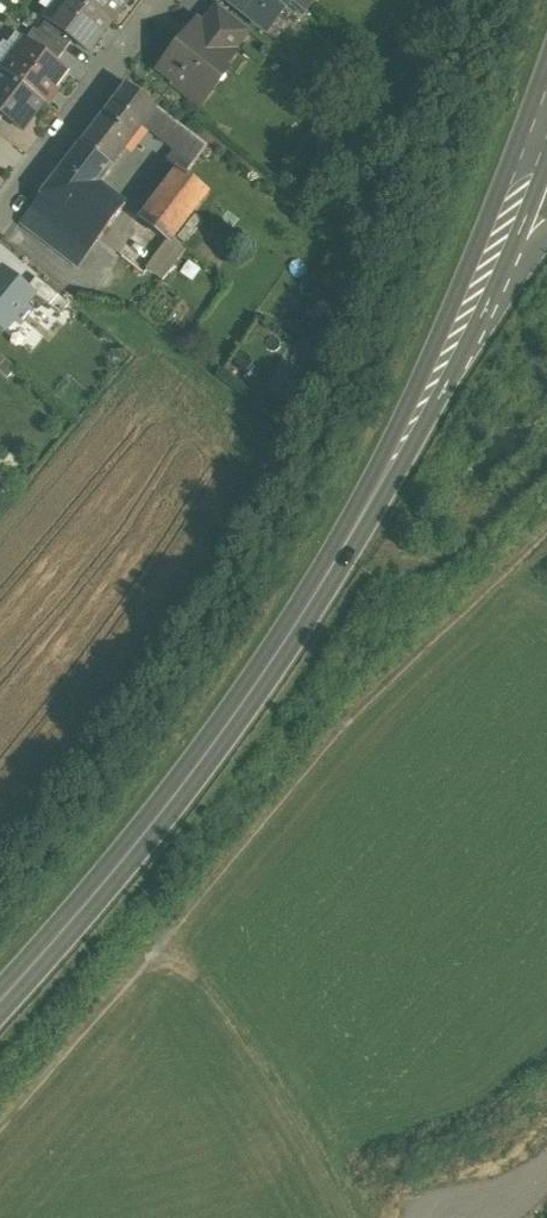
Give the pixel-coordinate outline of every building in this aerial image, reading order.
[(83,0),(61,0),(46,20),(73,40),(87,50),(109,20),(83,0)] [(109,20),(124,0),(83,0),(109,20)] [(267,31),(290,3),(291,1),(290,0),(228,0),(267,31)] [(291,1),(290,3),(304,13),(314,0),(313,0),(290,0),(291,1)] [(249,29),(219,6),(202,27),(232,50),(249,29)] [(73,40),(46,20),(38,31),(64,51),(73,40)] [(199,25),(185,42),(182,39),(159,68),(176,82),(173,85),(200,106),(215,88),(203,78),(216,63),(223,69),(236,53),(232,50),(202,27),(199,25)] [(38,31),(34,29),(25,40),(56,63),(64,51),(38,31)] [(56,63),(25,40),(2,70),(4,71),(42,100),(47,104),(57,91),(53,88),(66,71),(56,63)] [(0,76),(0,110),(22,127),(42,100),(4,71),(0,76)] [(128,86),(102,119),(132,142),(145,125),(157,109),(128,86)] [(207,146),(157,109),(145,125),(194,163),(207,146)] [(132,142),(102,119),(68,161),(98,184),(109,172),(132,142)] [(98,184),(68,161),(42,195),(99,238),(123,206),(98,184)] [(180,171),(141,220),(169,242),(207,192),(180,171)] [(99,238),(42,195),(22,221),(78,265),(99,238)] [(3,268),(0,272),(0,327),(5,331),(15,320),(21,324),(31,311),(26,307),(35,295),(28,288),(3,268)] [(36,277),(28,288),(35,295),(61,315),(69,304),(36,277)] [(0,354),(0,373),(8,379),(17,369),(0,354)]
